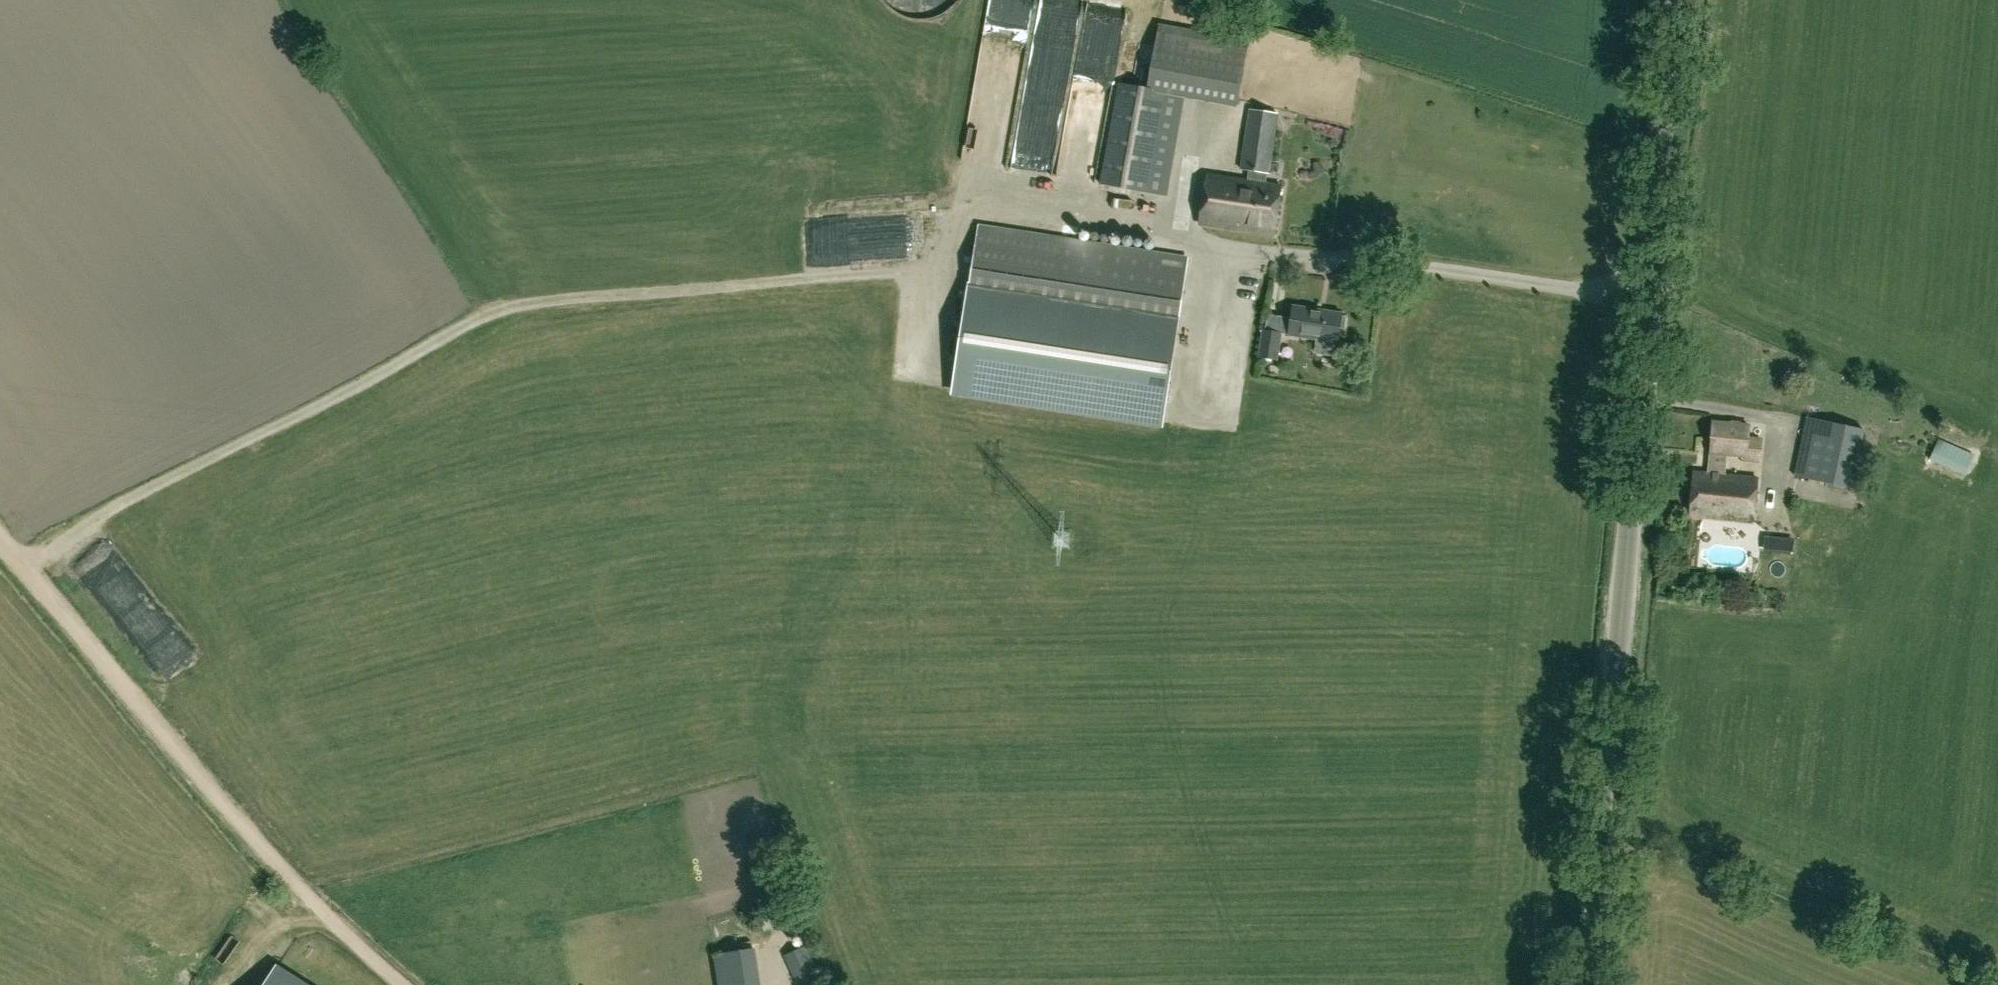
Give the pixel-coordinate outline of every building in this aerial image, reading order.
[(1160,25),(1148,88),(1186,95),(1237,105),(1248,42),(1160,25)] [(1186,95),(1148,88),(1119,83),(1101,182),(1167,194),(1186,95)] [(1278,113),(1251,109),(1243,169),(1251,170),(1250,180),(1207,174),(1200,223),(1274,233),(1281,184),(1263,182),(1265,172),(1269,173),(1278,113)] [(980,225),(966,310),(953,390),(1163,423),(1189,258),(980,225)] [(1346,315),(1341,315),(1342,312),(1294,306),(1290,335),(1318,339),(1316,352),(1333,355),(1335,341),(1338,341),(1340,326),(1345,327),(1346,315)] [(1282,332),(1264,329),(1260,357),(1278,359),(1282,332)] [(1853,487),(1865,429),(1809,417),(1796,475),(1853,487)] [(1763,441),(1749,439),(1750,427),(1714,423),(1710,460),(1727,462),(1727,455),(1746,457),(1746,461),(1760,463),(1763,441)] [(1967,476),(1976,455),(1940,440),(1931,460),(1967,476)] [(1725,475),(1727,462),(1710,460),(1709,475),(1695,473),(1691,517),(1755,523),(1759,479),(1725,475)] [(800,984),(823,984),(824,984),(807,945),(786,954),(800,984)] [(276,969),(266,984),(301,984),(276,969)]
